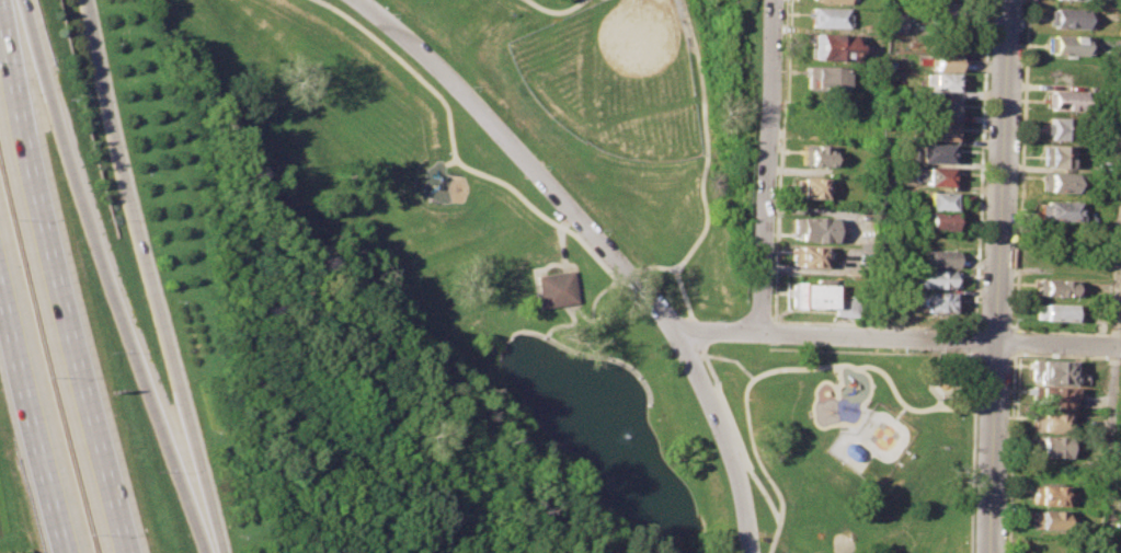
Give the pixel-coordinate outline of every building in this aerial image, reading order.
[(929,0),(929,23),(958,23),(958,0),(929,0)] [(809,5),(808,25),(847,26),(847,7),(809,5)] [(1052,8),(1051,24),(1088,25),(1088,9),(1052,8)] [(809,32),(808,58),(854,59),(854,33),(809,32)] [(1051,34),(1051,54),(1087,54),(1087,35),(1051,34)] [(930,53),(930,69),(958,70),(959,54),(930,53)] [(804,65),(803,87),(842,88),(843,67),(804,65)] [(930,71),(929,89),(959,90),(959,72),(930,71)] [(1049,90),(1048,107),(1085,108),(1086,91),(1049,90)] [(927,95),(927,115),(957,115),(957,95),(927,95)] [(1049,116),(1049,137),(1068,137),(1069,117),(1049,116)] [(925,118),(925,138),(957,139),(957,119),(925,118)] [(918,142),(918,161),(954,162),(954,142),(918,142)] [(1049,143),(1048,165),(1069,166),(1069,145),(1049,143)] [(801,145),(800,163),(830,163),(831,145),(801,145)] [(920,165),(920,183),(953,184),(953,166),(920,165)] [(1046,172),(1045,191),(1072,191),(1073,172),(1046,172)] [(793,177),(792,195),(824,195),(825,177),(793,177)] [(924,191),(924,208),(951,209),(952,191),(924,191)] [(1045,199),(1044,218),(1077,218),(1077,200),(1045,199)] [(926,210),(926,229),(952,229),(953,211),(926,210)] [(791,217),(790,239),(832,240),(833,217),(791,217)] [(791,245),(790,264),(822,265),(822,245),(791,245)] [(916,249),(916,265),(954,265),(954,249),(916,249)] [(916,267),(916,287),(956,287),(956,268),(916,267)] [(541,307),(577,300),(572,268),(535,275),(541,307)] [(1039,278),(1039,295),(1078,296),(1078,279),(1039,278)] [(789,280),(789,307),(832,308),(833,281),(789,280)] [(920,290),(920,311),(956,311),(957,291),(920,290)] [(858,299),(833,298),(833,316),(858,316),(858,299)] [(1037,302),(1036,318),(1074,319),(1074,303),(1037,302)] [(1036,359),(1034,381),(1074,382),(1074,360),(1036,359)] [(1036,384),(1034,406),(1071,407),(1072,385),(1036,384)] [(1036,411),(1034,430),(1066,431),(1067,412),(1036,411)] [(1036,435),(1036,454),(1067,454),(1067,436),(1036,435)] [(1031,485),(1030,503),(1063,504),(1063,486),(1031,485)] [(1030,509),(1030,528),(1062,528),(1062,510),(1030,509)]
